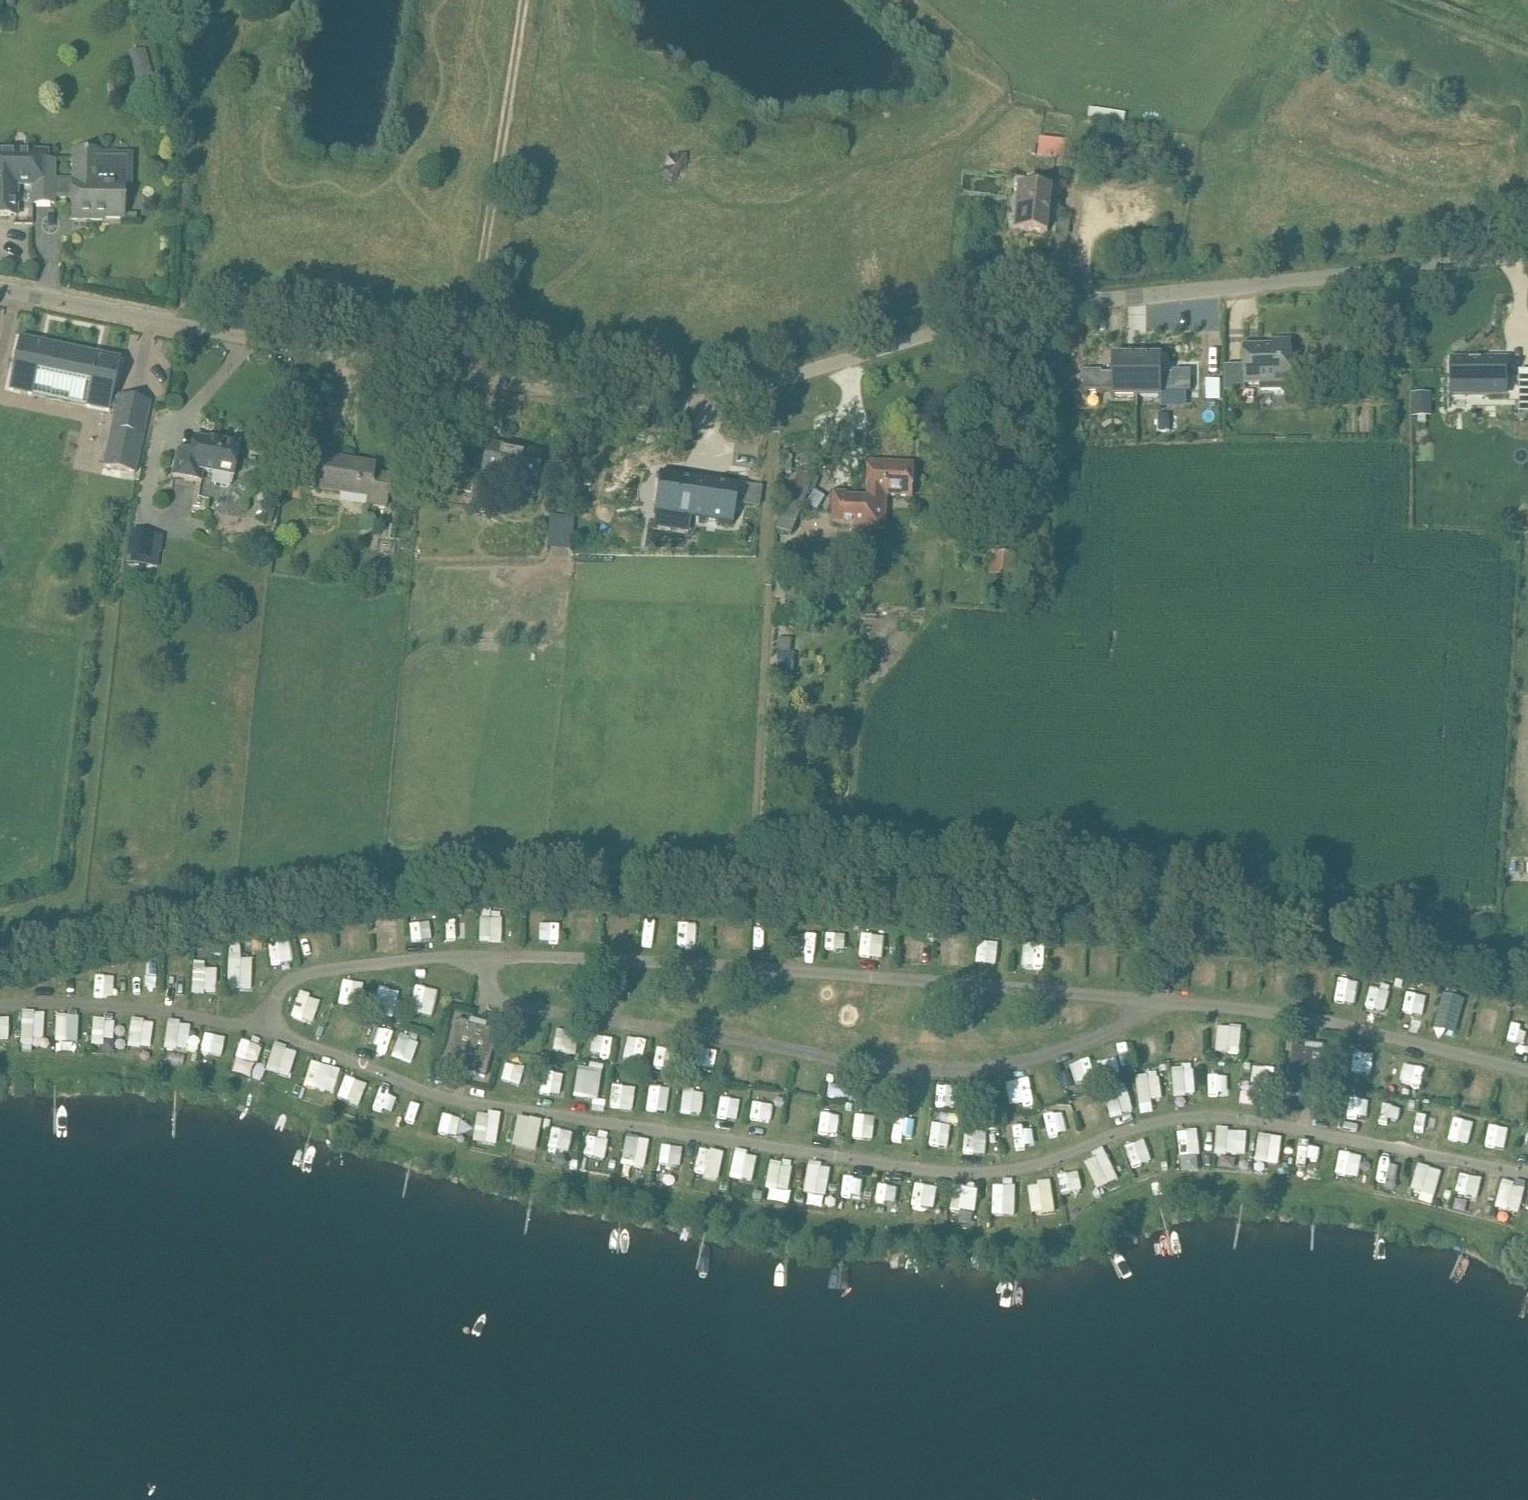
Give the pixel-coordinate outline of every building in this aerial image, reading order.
[(943,9),(952,0),(935,0),(943,9)] [(156,85),(147,49),(129,54),(139,90),(156,85)] [(1068,141),(1055,140),(1052,158),(1066,160),(1068,141)] [(133,154),(99,153),(100,151),(73,150),(73,181),(55,180),(55,198),(73,198),(72,220),(106,220),(106,216),(123,217),(124,188),(132,188),(133,154)] [(49,164),(50,151),(0,151),(0,218),(18,218),(19,188),(33,188),(33,204),(55,204),(55,198),(55,180),(53,180),(54,164),(49,164)] [(1016,230),(1049,233),(1054,191),(1021,187),(1016,230)] [(20,338),(9,390),(32,395),(43,343),(20,338)] [(1274,346),(1245,347),(1245,386),(1264,386),(1264,390),(1292,390),(1293,341),(1274,341),(1274,346)] [(43,343),(32,395),(110,411),(111,409),(116,410),(104,467),(135,474),(150,403),(119,396),(118,399),(113,398),(121,360),(43,343)] [(1114,397),(1138,396),(1138,358),(1114,358),(1114,374),(1103,374),(1103,372),(1085,372),(1084,392),(1114,392),(1114,397)] [(1162,358),(1138,358),(1138,396),(1162,396),(1162,392),(1191,392),(1192,372),(1173,372),(1173,374),(1162,374),(1162,358)] [(1507,395),(1507,363),(1453,363),(1453,395),(1507,395)] [(1222,383),(1209,383),(1209,393),(1222,393),(1222,383)] [(1430,394),(1415,394),(1415,417),(1430,417),(1430,394)] [(232,480),(239,446),(194,438),(191,454),(177,451),(172,478),(200,483),(202,474),(214,477),(213,482),(215,485),(228,487),(232,485),(232,480)] [(795,443),(797,454),(816,451),(814,440),(795,443)] [(540,455),(499,449),(487,447),(482,477),(505,480),(504,492),(535,496),(540,455)] [(801,456),(801,466),(809,466),(809,456),(801,456)] [(386,511),(390,478),(373,475),(375,466),(325,459),(320,491),(366,498),(364,508),(386,511)] [(912,499),(915,465),(870,463),(868,499),(864,547),(865,547),(866,532),(885,533),(887,498),(912,499)] [(801,472),(782,520),(778,529),(793,535),(818,469),(810,466),(807,474),(801,472)] [(718,483),(644,472),(637,511),(711,522),(718,483)] [(392,511),(417,513),(421,481),(396,479),(392,511)] [(864,547),(868,499),(848,498),(848,494),(835,493),(832,524),(852,526),(852,531),(854,531),(854,546),(864,547)] [(549,550),(574,550),(575,516),(550,515),(549,550)] [(131,532),(126,565),(157,569),(162,536),(131,532)] [(1018,554),(993,552),(990,574),(1015,578),(1018,554)] [(779,671),(795,672),(796,655),(791,654),(792,639),(779,638),(778,650),(780,650),(779,671)] [(526,935),(547,935),(547,911),(527,911),(526,935)] [(420,915),(420,936),(438,936),(438,915),(420,915)] [(469,939),(468,917),(448,918),(449,940),(469,939)] [(503,919),(481,920),(481,943),(504,943),(503,919)] [(678,920),(677,946),(707,946),(707,920),(678,920)] [(776,954),(776,922),(753,922),(752,954),(776,954)] [(895,946),(884,946),(884,934),(862,935),(863,961),(895,961),(895,946)] [(1020,966),(1036,968),(1037,956),(1022,954),(1020,966)] [(229,955),(228,983),(251,983),(252,955),(229,955)] [(216,993),(216,967),(192,967),(191,993),(216,993)] [(353,979),(348,1000),(367,1006),(373,985),(353,979)] [(383,1001),(403,1007),(410,985),(390,979),(383,1001)] [(418,1022),(440,1026),(446,991),(424,987),(418,1022)] [(1373,987),(1366,1021),(1384,1025),(1391,991),(1373,987)] [(300,993),(292,1018),(314,1024),(322,999),(300,993)] [(1427,1019),(1430,1003),(1406,999),(1403,1015),(1427,1019)] [(1434,1037),(1455,1042),(1462,1008),(1442,1004),(1434,1037)] [(45,1042),(45,1011),(22,1010),(22,1041),(45,1042)] [(1512,1052),(1525,1056),(1527,1047),(1527,1015),(1514,1011),(1506,1038),(1515,1041),(1512,1052)] [(79,1054),(78,1015),(57,1015),(58,1054),(79,1054)] [(1231,1028),(1231,1017),(1218,1016),(1217,1053),(1243,1054),(1244,1028),(1231,1028)] [(94,1048),(115,1049),(116,1017),(95,1017),(94,1048)] [(153,1048),(154,1019),(131,1019),(130,1048),(153,1048)] [(444,1067),(486,1078),(498,1032),(457,1020),(444,1067)] [(167,1050),(190,1051),(191,1022),(168,1021),(167,1050)] [(1185,1050),(1195,1050),(1195,1029),(1186,1029),(1185,1050)] [(577,1054),(578,1032),(555,1031),(554,1053),(577,1054)] [(205,1034),(203,1054),(224,1056),(226,1036),(205,1034)] [(1476,1046),(1491,1049),(1494,1037),(1479,1034),(1476,1046)] [(235,1073),(261,1079),(270,1041),(245,1035),(235,1073)] [(397,1036),(392,1060),(414,1064),(418,1040),(397,1036)] [(279,1079),(277,1089),(290,1092),(300,1053),(275,1047),(268,1076),(279,1079)] [(1336,1053),(1294,1047),(1287,1095),(1330,1101),(1336,1053)] [(652,1067),(665,1068),(666,1049),(653,1049),(652,1067)] [(1111,1073),(1131,1070),(1128,1049),(1108,1052),(1111,1073)] [(1373,1075),(1376,1051),(1365,1049),(1365,1057),(1352,1055),(1350,1073),(1373,1075)] [(305,1086),(327,1092),(333,1067),(311,1061),(305,1086)] [(521,1083),(525,1066),(506,1062),(502,1079),(521,1083)] [(1173,1067),(1176,1096),(1198,1094),(1194,1065),(1173,1067)] [(598,1102),(603,1070),(578,1067),(574,1098),(598,1102)] [(1276,1088),(1276,1067),(1256,1067),(1256,1088),(1276,1088)] [(560,1088),(559,1068),(548,1068),(549,1089),(560,1088)] [(346,1074),(339,1098),(356,1103),(363,1079),(346,1074)] [(1145,1101),(1163,1098),(1159,1078),(1141,1081),(1145,1101)] [(382,1080),(373,1111),(393,1117),(402,1085),(382,1080)] [(609,1107),(632,1110),(635,1087),(612,1085),(609,1107)] [(649,1109),(660,1108),(659,1089),(647,1090),(649,1109)] [(682,1092),(681,1114),(709,1115),(710,1092),(682,1092)] [(773,1114),(786,1113),(785,1092),(751,1094),(752,1122),(773,1121),(773,1114)] [(1131,1092),(1077,1106),(1082,1126),(1136,1112),(1131,1092)] [(718,1120),(743,1120),(744,1099),(719,1098),(718,1120)] [(408,1100),(404,1124),(415,1126),(418,1102),(408,1100)] [(1383,1121),(1400,1122),(1401,1108),(1384,1107),(1383,1121)] [(442,1112),(440,1135),(451,1136),(454,1113),(442,1112)] [(501,1113),(477,1113),(476,1145),(500,1145),(501,1113)] [(875,1142),(878,1117),(858,1115),(855,1139),(875,1142)] [(1449,1140),(1480,1147),(1485,1122),(1454,1116),(1449,1140)] [(516,1149),(540,1151),(542,1119),(518,1117),(516,1149)] [(931,1152),(953,1153),(954,1119),(932,1118),(931,1152)] [(910,1146),(909,1124),(892,1124),(893,1147),(910,1146)] [(550,1150),(571,1153),(574,1131),(552,1128),(550,1150)] [(1199,1128),(1179,1131),(1183,1158),(1204,1155),(1199,1128)] [(1219,1155),(1241,1155),(1242,1129),(1220,1128),(1219,1155)] [(1489,1128),(1487,1146),(1506,1148),(1508,1131),(1489,1128)] [(606,1153),(606,1134),(585,1133),(584,1170),(597,1170),(597,1153),(606,1153)] [(1283,1166),(1285,1136),(1262,1134),(1260,1165),(1283,1166)] [(1527,1156),(1527,1136),(1524,1135),(1520,1153),(1527,1156)] [(623,1167),(647,1169),(650,1138),(626,1136),(623,1167)] [(968,1136),(967,1156),(984,1156),(985,1137),(968,1136)] [(1136,1174),(1157,1166),(1148,1140),(1127,1148),(1136,1174)] [(685,1147),(662,1143),(657,1168),(669,1170),(666,1185),(678,1187),(685,1147)] [(1337,1164),(1327,1163),(1327,1145),(1299,1144),(1298,1174),(1337,1175),(1337,1164)] [(721,1180),(726,1152),(700,1148),(695,1176),(721,1180)] [(1110,1152),(1088,1159),(1097,1190),(1120,1183),(1110,1152)] [(1343,1152),(1337,1173),(1358,1178),(1364,1157),(1343,1152)] [(754,1185),(757,1159),(733,1156),(730,1182),(754,1185)] [(775,1159),(770,1188),(779,1189),(776,1204),(789,1206),(797,1163),(775,1159)] [(1399,1186),(1401,1161),(1380,1160),(1379,1185),(1399,1186)] [(812,1163),(809,1194),(831,1197),(834,1166),(812,1163)] [(1415,1193),(1439,1197),(1444,1170),(1420,1166),(1415,1193)] [(1083,1169),(1058,1176),(1067,1207),(1092,1201),(1083,1169)] [(1463,1173),(1455,1209),(1478,1215),(1486,1178),(1463,1173)] [(846,1174),(845,1197),(864,1198),(866,1175),(846,1174)] [(925,1216),(940,1217),(942,1180),(916,1179),(915,1210),(925,1210),(925,1216)] [(1035,1216),(1058,1212),(1054,1182),(1030,1185),(1035,1216)] [(1494,1220),(1515,1227),(1527,1188),(1505,1182),(1494,1220)] [(995,1216),(1018,1217),(1018,1185),(995,1185),(995,1216)] [(955,1212),(979,1213),(980,1188),(956,1187),(955,1212)]
